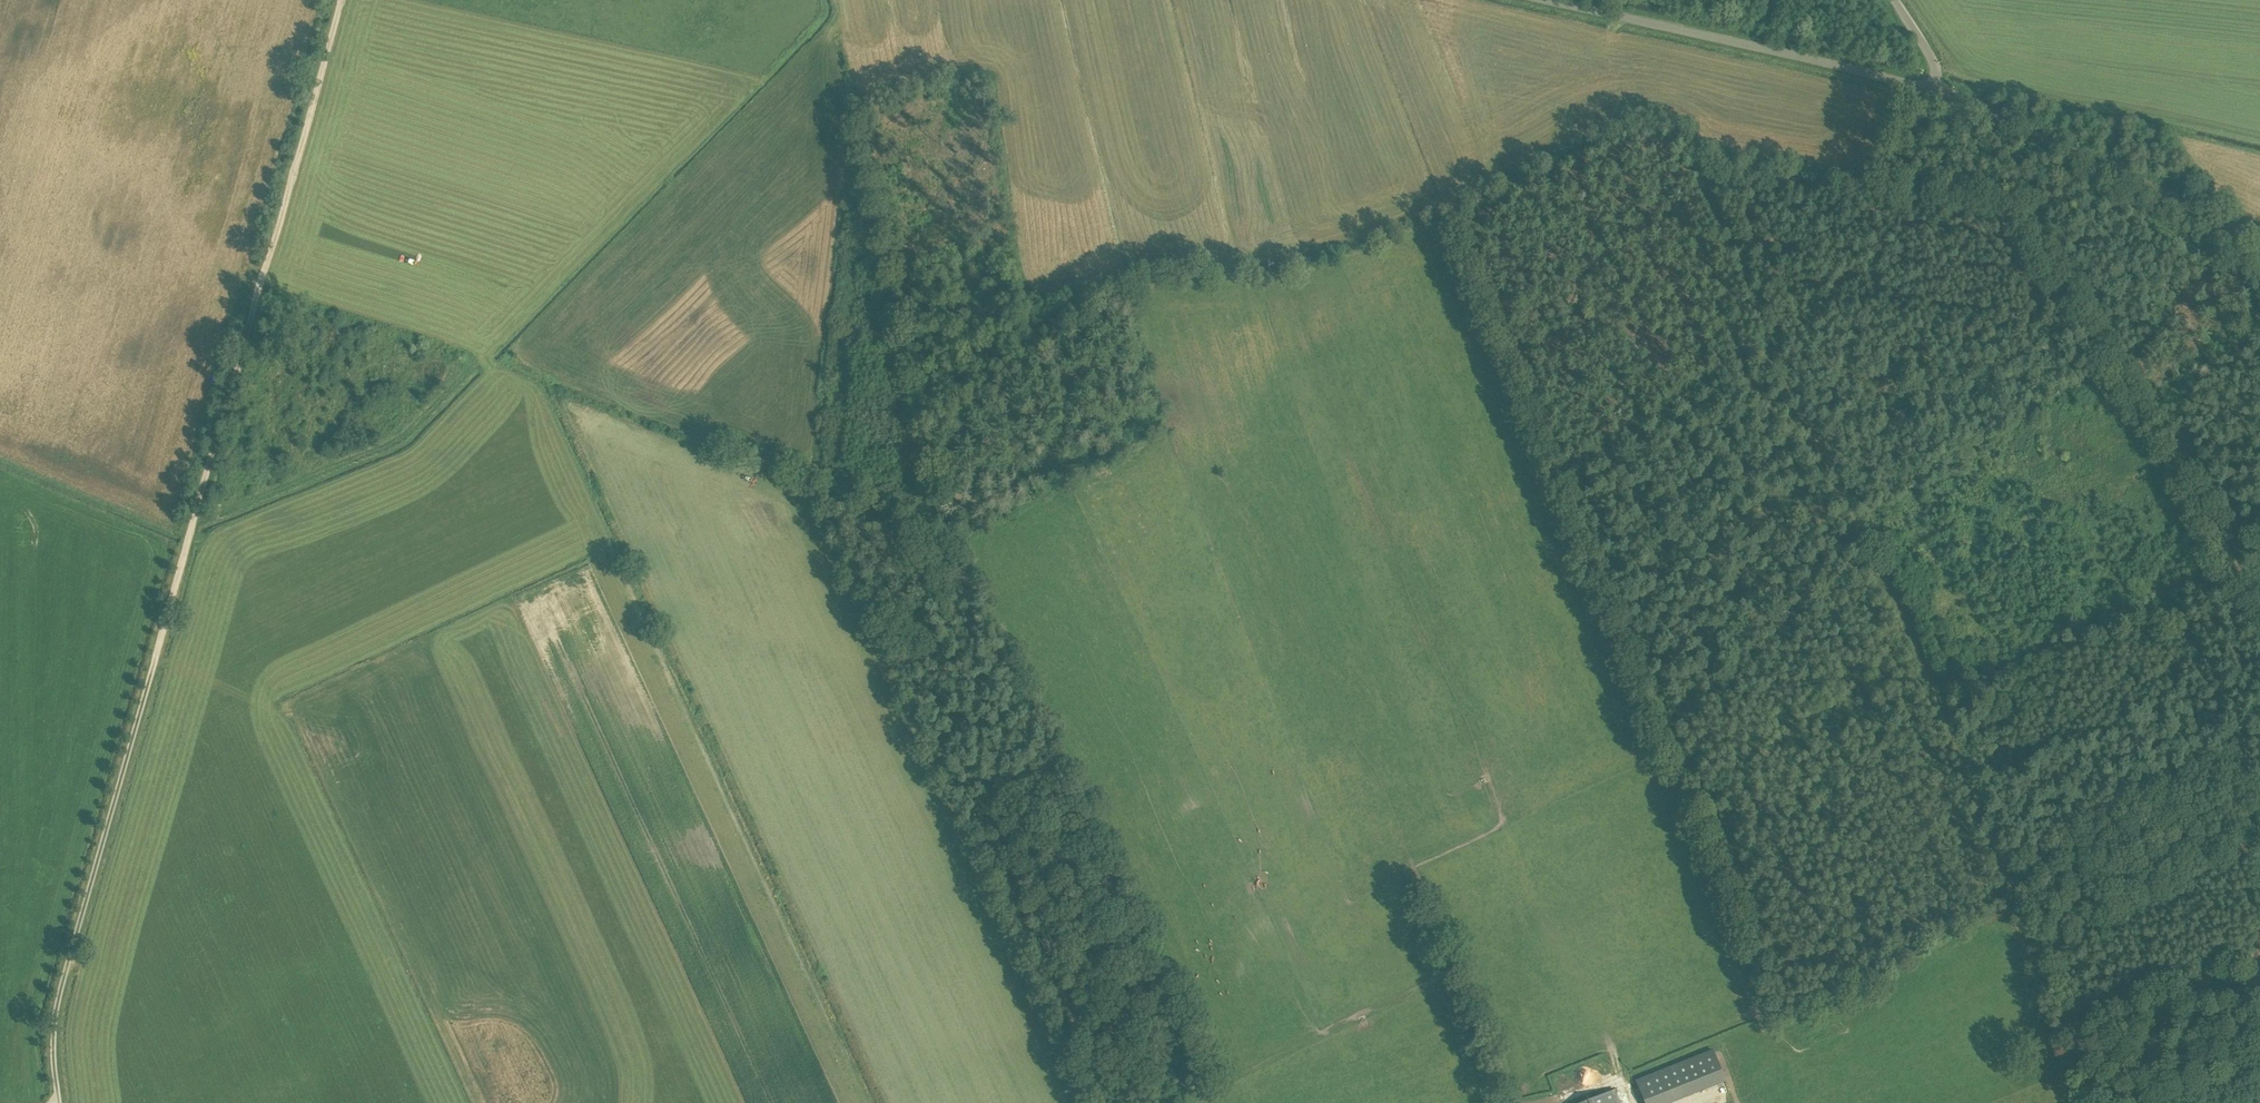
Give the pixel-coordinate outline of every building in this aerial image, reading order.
[(1635,1080),(1644,1102),(1672,1102),(1726,1081),(1713,1049),(1635,1080)] [(1580,1102),(1620,1102),(1615,1089),(1580,1102)]
